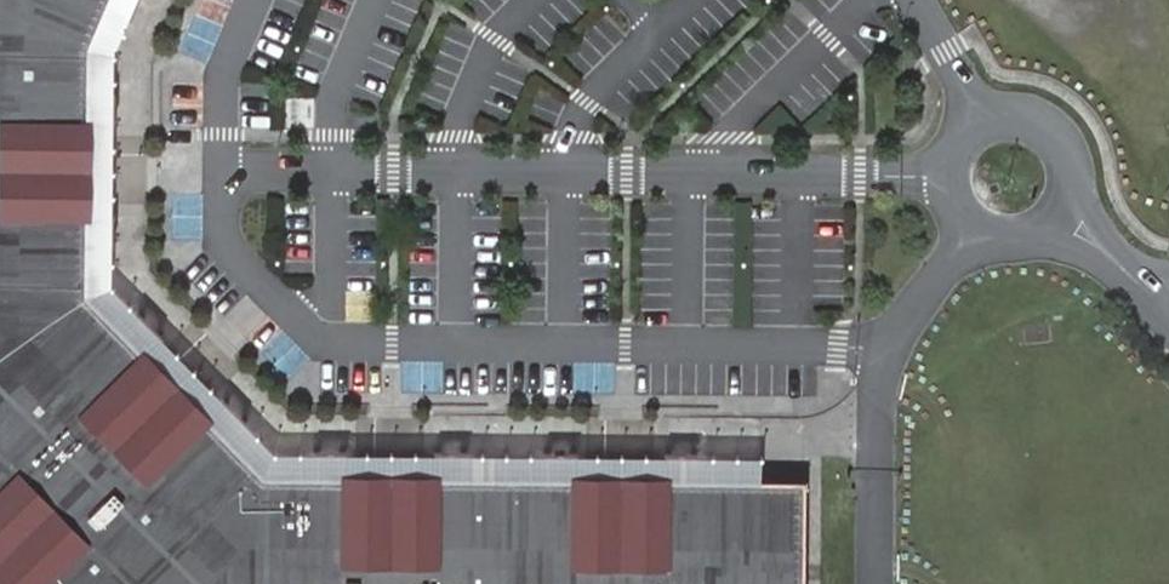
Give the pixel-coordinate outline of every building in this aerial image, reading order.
[(801,482),(626,480),(391,478),(261,477),(259,476),(84,297),(83,295),(84,167),(85,54),(87,45),(106,0),(0,0),(0,583),(800,583),(801,482)]
